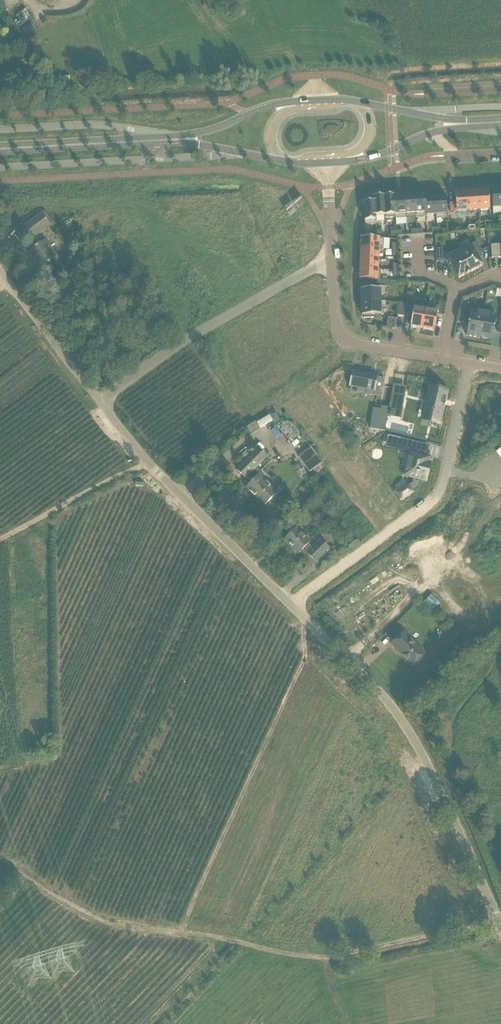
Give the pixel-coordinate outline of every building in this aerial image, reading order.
[(35,29),(29,20),(31,18),(25,10),(15,16),(19,21),(15,24),(24,36),(35,29)] [(491,190),(492,208),(500,207),(500,189),(491,190)] [(478,211),(490,210),(488,191),(477,192),(478,211)] [(456,203),(449,203),(450,213),(452,213),(456,212),(457,212),(467,212),(466,192),(455,193),(455,196),(456,203)] [(478,211),(477,192),(466,192),(467,212),(478,211)] [(406,196),(405,196),(406,217),(415,216),(416,216),(416,214),(415,195),(408,196),(406,196)] [(421,195),(415,195),(416,214),(416,216),(415,216),(415,218),(416,218),(425,217),(426,217),(426,215),(426,213),(425,197),(425,195),(423,195),(421,195)] [(393,196),(384,197),(385,216),(385,218),(395,218),(396,218),(394,197),(394,196),(393,196)] [(396,197),(394,197),(396,218),(395,218),(395,219),(396,219),(406,218),(406,217),(405,196),(398,197),(396,197)] [(426,197),(425,197),(426,213),(426,215),(436,215),(437,215),(435,196),(429,197),(426,197)] [(441,196),(435,196),(437,215),(436,215),(436,219),(437,219),(447,218),(445,196),(443,196),(441,196)] [(384,197),(373,198),(373,202),(374,217),(375,217),(385,216),(384,197)] [(367,203),(363,203),(364,221),(365,225),(375,225),(376,224),(375,217),(374,217),(373,202),(367,203)] [(42,213),(20,229),(29,240),(30,240),(36,248),(31,251),(37,259),(36,260),(42,269),(54,260),(57,258),(45,241),(42,243),(36,236),(50,225),(42,213)] [(361,239),(361,248),(379,249),(379,250),(383,250),(383,249),(383,239),(361,238),(361,239)] [(471,245),(459,251),(470,272),(471,272),(481,267),(483,266),(477,256),(483,253),(477,242),(471,245)] [(444,245),(435,246),(437,267),(445,266),(451,266),(453,270),(458,279),(465,275),(465,276),(467,275),(469,274),(470,273),(471,273),(471,272),(470,272),(459,251),(447,258),(444,252),(444,251),(444,245)] [(491,245),(492,258),(500,258),(500,245),(491,245)] [(360,252),(360,259),(378,259),(379,250),(379,249),(361,248),(361,250),(360,252)] [(360,263),(360,269),(378,270),(378,269),(378,259),(360,259),(360,260),(360,263)] [(359,273),(359,279),(377,280),(380,280),(380,270),(380,269),(378,269),(378,270),(360,269),(360,270),(359,273)] [(379,289),(361,290),(361,303),(381,302),(380,294),(385,294),(385,287),(390,287),(390,281),(380,280),(377,280),(377,287),(379,287),(379,289)] [(381,302),(361,303),(361,305),(361,307),(362,316),(363,316),(364,318),(374,318),(374,315),(381,315),(381,307),(386,307),(385,302),(385,301),(381,302)] [(426,307),(422,329),(434,331),(437,315),(444,316),(446,303),(439,302),(438,309),(426,307)] [(414,305),(410,327),(422,329),(426,307),(414,305)] [(464,310),(462,323),(468,324),(466,336),(479,338),(483,313),(464,310)] [(483,313),(479,338),(486,340),(492,340),(496,315),(494,315),(483,313)] [(387,317),(386,327),(394,328),(396,318),(387,317)] [(349,386),(350,387),(350,386),(351,387),(352,387),(358,388),(364,389),(365,390),(364,395),(367,395),(369,395),(374,395),(376,387),(382,389),(384,379),(378,378),(378,377),(378,376),(377,375),(377,376),(376,375),(376,376),(373,375),(353,371),(352,371),(351,379),(350,381),(349,386)] [(429,387),(423,415),(440,419),(444,405),(444,406),(446,399),(445,399),(447,392),(429,387)] [(391,394),(387,417),(390,417),(391,410),(402,412),(404,396),(391,394)] [(373,409),(370,429),(385,431),(386,424),(378,422),(381,410),(373,409)] [(269,416),(256,423),(260,428),(272,421),(269,416)] [(255,423),(246,428),(250,434),(259,429),(255,423)] [(388,435),(386,441),(392,443),(391,448),(410,453),(404,476),(413,478),(412,483),(408,486),(407,486),(411,492),(412,491),(418,487),(420,479),(426,481),(430,464),(427,463),(429,458),(426,457),(417,455),(420,443),(388,435)] [(254,452),(236,470),(245,478),(246,477),(252,483),(246,488),(264,506),(277,493),(259,476),(261,474),(260,472),(255,468),(261,462),(265,465),(270,460),(258,448),(254,452)] [(310,448),(298,457),(309,472),(322,463),(310,448)] [(295,463),(292,467),(295,471),(299,471),(302,467),(299,463),(295,463)] [(312,548),(308,544),(310,542),(296,528),(284,540),(298,554),(304,548),(308,552),(307,553),(316,562),(329,548),(320,540),(312,548)] [(412,666),(419,659),(425,653),(404,632),(391,645),(412,666)]
